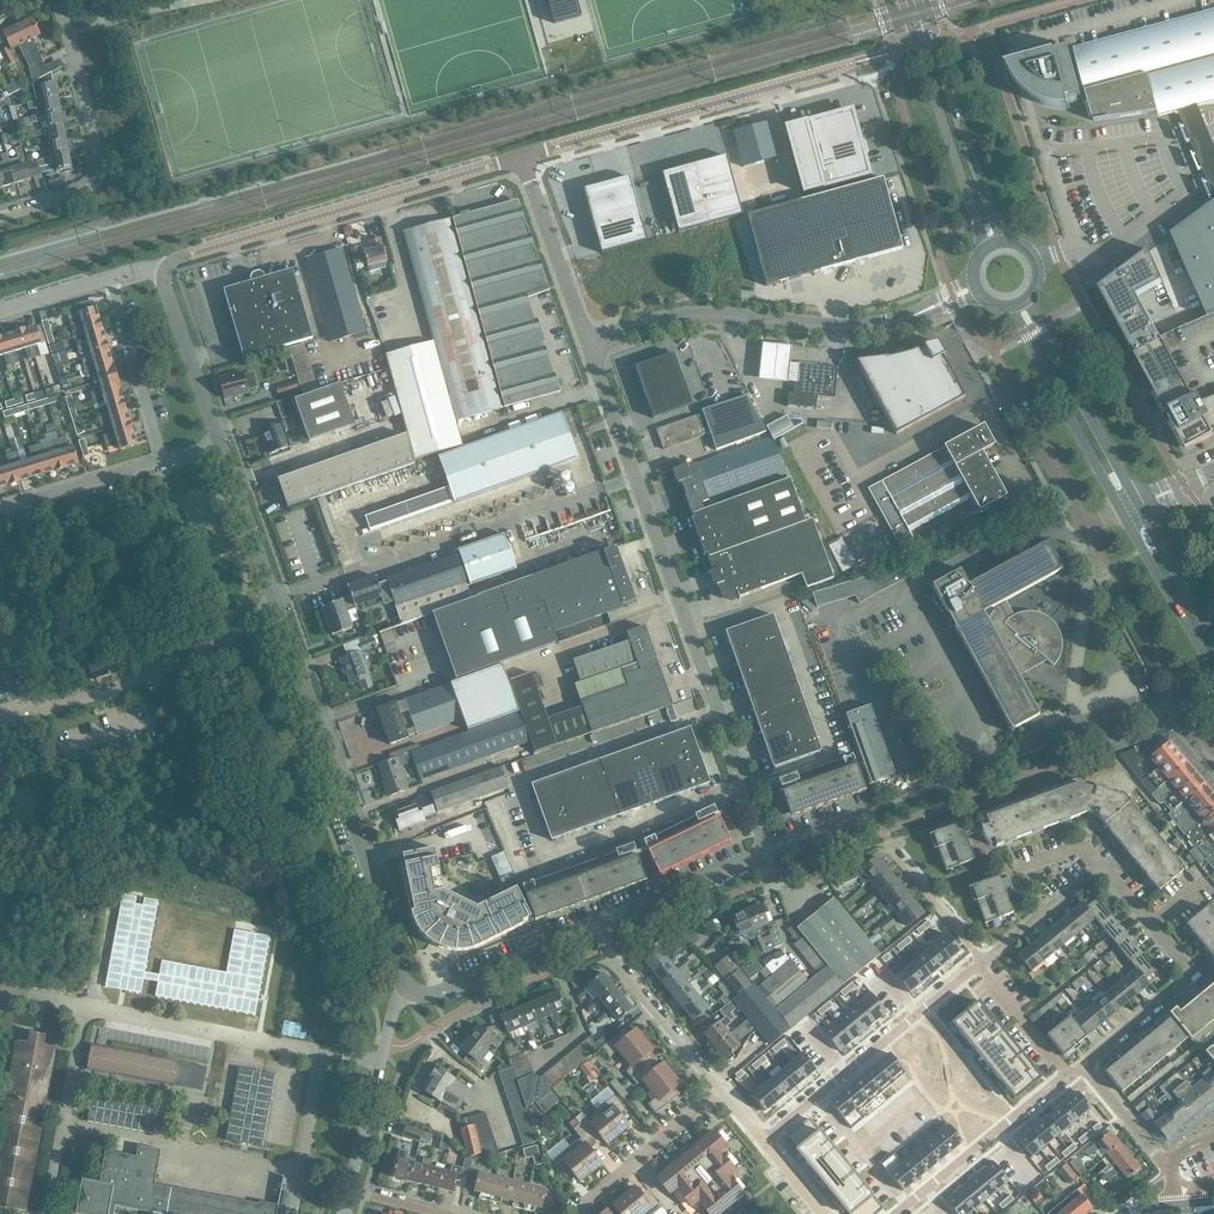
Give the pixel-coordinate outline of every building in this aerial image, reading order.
[(577,0),(547,0),(554,24),(581,16),(577,0)] [(1092,115),(1094,121),(1160,117),(1179,113),(1199,108),(1213,104),(1213,10),(1074,48),(1092,115)] [(18,26),(42,78),(63,66),(59,59),(46,67),(33,39),(40,35),(32,19),(18,26)] [(42,78),(18,26),(3,32),(11,49),(19,45),(30,69),(27,78),(30,83),(42,78)] [(16,63),(8,48),(0,52),(8,67),(16,63)] [(1040,102),(1043,104),(1048,105),(1053,107),(1058,107),(1063,108),(1067,108),(1070,108),(1068,100),(1082,96),(1069,50),(1056,53),(1055,51),(1045,54),(1029,59),(1008,64),(1009,66),(1009,68),(1011,71),(1011,73),(1013,77),(1015,80),(1017,83),(1018,84),(1021,87),(1023,90),(1024,92),(1027,94),(1030,96),(1033,99),(1037,101),(1040,102)] [(36,102),(59,97),(56,83),(54,83),(52,73),(33,83),(36,102)] [(37,116),(61,111),(59,97),(36,102),(28,103),(29,110),(36,109),(37,116)] [(13,106),(9,107),(13,121),(19,120),(15,106),(13,106)] [(1199,108),(1179,113),(1213,190),(1213,143),(1199,108)] [(49,129),(64,126),(61,111),(37,116),(31,117),(32,123),(47,120),(49,129)] [(787,131),(804,196),(870,178),(853,114),(787,131)] [(19,120),(13,121),(14,122),(16,122),(18,128),(25,126),(24,119),(19,120)] [(737,145),(743,168),(779,158),(769,122),(747,128),(733,132),(737,145)] [(51,143),(67,140),(64,126),(49,129),(51,143)] [(35,137),(43,136),(42,130),(27,132),(28,139),(35,138),(35,137)] [(19,143),(16,133),(8,136),(7,134),(2,135),(4,144),(10,143),(11,146),(19,143)] [(67,140),(51,143),(44,144),(45,150),(52,149),(54,157),(69,154),(67,140)] [(19,158),(10,161),(17,183),(31,179),(26,165),(21,147),(16,149),(19,158)] [(37,160),(35,153),(27,156),(30,164),(37,161),(37,160)] [(10,161),(8,154),(1,155),(3,163),(4,168),(0,170),(0,179),(2,188),(17,183),(10,161)] [(54,157),(37,160),(37,161),(39,167),(55,164),(57,171),(65,170),(65,172),(72,171),(71,168),(72,168),(69,154),(54,157)] [(727,156),(662,174),(666,189),(678,233),(743,215),(727,156)] [(41,176),(39,167),(37,161),(30,164),(26,165),(31,179),(34,178),(41,176)] [(647,241),(630,177),(584,189),(601,254),(647,241)] [(747,216),(766,286),(903,249),(883,179),(747,216)] [(8,207),(18,205),(17,197),(7,199),(8,207)] [(1134,349),(1137,354),(1135,355),(1166,413),(1170,411),(1174,418),(1170,420),(1185,447),(1212,433),(1211,431),(1213,429),(1213,202),(1171,234),(1207,316),(1161,337),(1160,337),(1134,349)] [(451,219),(503,408),(557,393),(540,343),(543,342),(535,319),(531,320),(523,297),(545,288),(515,205),(454,222),(453,219),(453,218),(451,219)] [(455,421),(503,408),(451,219),(404,232),(434,342),(385,355),(389,368),(414,459),(462,446),(455,421)] [(368,266),(387,261),(383,246),(383,247),(380,238),(369,241),(371,250),(364,252),(368,266)] [(355,265),(364,263),(359,248),(351,251),(355,265)] [(330,342),(365,332),(341,249),(306,259),(330,342)] [(1132,350),(1134,349),(1160,337),(1138,297),(1164,283),(1149,251),(1121,272),(1117,270),(1105,288),(1099,288),(1132,350)] [(373,267),(373,275),(393,274),(393,266),(373,267)] [(244,359),(313,339),(292,270),(265,278),(264,275),(262,273),(259,272),(253,274),(251,276),(250,279),(251,282),(224,290),(244,359)] [(71,328),(100,319),(96,307),(79,313),(80,317),(69,321),(71,328)] [(43,326),(49,324),(45,312),(39,313),(43,326)] [(86,336),(103,331),(100,319),(71,328),(73,333),(84,330),(86,336)] [(46,335),(52,333),(49,324),(43,326),(46,335)] [(25,328),(34,358),(35,358),(36,363),(44,361),(42,356),(41,356),(37,344),(46,342),(41,326),(36,327),(36,326),(27,329),(26,328),(25,328)] [(34,358),(25,328),(14,332),(15,333),(20,350),(25,348),(28,360),(34,358)] [(78,349),(106,341),(103,331),(86,336),(87,339),(76,342),(78,349)] [(20,350),(15,333),(4,336),(13,365),(20,362),(16,351),(20,350)] [(52,333),(46,335),(49,346),(56,345),(52,333)] [(4,336),(0,338),(0,356),(4,355),(7,366),(13,365),(4,336)] [(92,357),(110,352),(106,341),(78,349),(79,355),(90,352),(92,357)] [(944,355),(937,342),(923,346),(924,349),(889,357),(865,360),(856,361),(860,369),(896,435),(964,398),(955,381),(951,383),(947,376),(951,373),(942,357),(944,355)] [(302,394),(317,389),(303,344),(289,348),(302,394)] [(56,345),(49,346),(52,357),(58,355),(58,352),(63,351),(61,346),(56,347),(56,345)] [(790,349),(759,346),(757,381),(788,383),(790,349)] [(84,371),(113,363),(110,352),(92,357),(93,361),(82,364),(84,371)] [(674,353),(635,367),(653,418),(692,404),(674,353)] [(58,355),(52,357),(56,368),(62,366),(58,355)] [(113,363),(84,371),(86,377),(97,373),(100,385),(108,382),(107,379),(112,378),(111,375),(117,373),(114,364),(113,365),(113,363)] [(834,398),(838,368),(797,363),(794,394),(789,393),(787,407),(816,410),(817,397),(834,398)] [(967,364),(962,366),(967,376),(972,374),(967,364)] [(62,366),(56,368),(59,378),(65,377),(62,366)] [(249,392),(248,390),(258,387),(254,372),(244,375),(243,372),(219,379),(224,399),(249,392)] [(52,375),(51,373),(40,377),(44,388),(47,396),(60,392),(61,389),(56,374),(52,375)] [(92,399),(121,391),(120,388),(121,387),(117,373),(111,375),(112,378),(107,379),(108,382),(100,385),(101,389),(90,392),(92,399)] [(65,377),(59,378),(64,395),(72,393),(71,390),(69,390),(65,377)] [(86,379),(72,384),(74,391),(88,386),(86,379)] [(278,395),(298,389),(296,382),(276,388),(278,395)] [(355,425),(341,384),(295,400),(309,441),(355,425)] [(35,393),(37,399),(44,397),(42,391),(35,393)] [(107,407),(124,402),(121,391),(92,399),(94,405),(105,402),(107,407)] [(37,399),(35,393),(26,396),(28,402),(37,399)] [(72,393),(64,395),(68,407),(74,405),(71,396),(73,396),(72,393)] [(46,399),(48,405),(60,402),(58,395),(46,399)] [(228,407),(254,405),(254,396),(228,398),(228,407)] [(703,436),(702,435),(710,432),(716,450),(766,432),(747,396),(702,410),(703,414),(657,430),(664,449),(703,436)] [(13,400),(15,406),(23,403),(22,397),(13,400)] [(282,419),(291,416),(296,427),(301,425),(291,398),(276,403),(282,419)] [(35,403),(36,409),(48,405),(46,399),(35,403)] [(15,406),(13,400),(5,402),(7,408),(15,406)] [(396,401),(377,406),(384,434),(404,429),(396,401)] [(99,421),(127,413),(124,402),(107,407),(108,411),(97,414),(99,421)] [(23,406),(25,412),(36,409),(35,403),(23,406)] [(74,405),(68,407),(71,417),(77,415),(74,405)] [(12,410),(14,419),(26,415),(25,412),(23,406),(12,410)] [(81,410),(82,417),(94,416),(93,408),(81,410)] [(14,419),(12,410),(3,412),(5,418),(13,416),(14,419)] [(113,429),(131,424),(127,413),(99,421),(100,427),(111,423),(113,429)] [(449,487),(454,501),(577,458),(561,413),(438,457),(449,487)] [(77,415),(71,417),(75,428),(81,426),(77,415)] [(286,420),(281,422),(260,430),(265,444),(268,452),(268,451),(269,453),(271,453),(279,450),(278,450),(289,446),(284,432),(289,430),(286,420)] [(831,422),(817,421),(816,428),(831,430),(831,422)] [(105,443),(134,435),(131,424),(113,429),(114,433),(103,436),(105,443)] [(81,426),(75,428),(77,436),(83,434),(81,426)] [(770,437),(776,448),(797,438),(792,426),(770,437)] [(981,453),(994,446),(983,427),(869,489),(903,552),(1005,497),(981,453)] [(58,439),(67,467),(79,463),(74,446),(67,448),(61,429),(56,431),(58,439)] [(277,479),(287,508),(415,463),(406,434),(278,479),(277,479)] [(134,435),(105,443),(107,448),(118,445),(119,450),(137,445),(134,435)] [(67,467),(58,439),(52,441),(55,451),(50,453),(55,471),(67,467)] [(81,450),(88,448),(85,439),(79,441),(81,450)] [(711,508),(709,502),(787,474),(769,439),(677,472),(692,514),(693,514),(693,515),(711,508)] [(12,453),(21,481),(32,478),(27,460),(24,449),(18,451),(16,443),(11,445),(14,452),(12,453)] [(55,471),(50,453),(45,455),(41,444),(35,446),(44,474),(55,471)] [(44,474),(35,446),(29,448),(32,459),(27,460),(32,478),(44,474)] [(88,448),(81,450),(84,457),(90,455),(88,448)] [(21,481),(12,453),(6,455),(9,466),(4,467),(9,485),(21,481)] [(4,467),(0,468),(0,488),(9,485),(4,467)] [(708,558),(806,522),(789,480),(711,508),(693,515),(708,558)] [(353,487),(317,499),(319,504),(355,492),(353,487)] [(449,487),(366,517),(371,532),(454,501),(449,487)] [(526,511),(541,505),(538,496),(522,502),(526,511)] [(1006,524),(1017,518),(1013,512),(1014,512),(1010,506),(999,512),(1006,524)] [(623,520),(604,526),(606,533),(625,527),(623,520)] [(731,599),(738,597),(739,599),(740,599),(739,597),(747,595),(801,575),(806,589),(833,579),(812,520),(806,522),(708,558),(714,574),(715,573),(719,584),(716,585),(717,586),(720,585),(723,595),(724,597),(725,598),(727,599),(728,599),(730,599),(731,599)] [(523,538),(529,554),(542,550),(537,534),(523,538)] [(472,599),(467,586),(516,569),(504,535),(454,552),(456,557),(387,581),(387,582),(379,584),(376,577),(348,586),(351,597),(322,607),(332,636),(352,629),(345,609),(381,597),(384,605),(394,602),(402,624),(433,613),(472,599)] [(1018,614),(1014,616),(1006,601),(1063,570),(1047,542),(977,581),(968,586),(960,570),(932,585),(952,621),(1012,730),(1029,721),(1039,715),(1018,677),(1027,672),(1047,661),(1054,666),(1055,664),(1056,663),(1057,662),(1058,659),(1059,657),(1060,655),(1060,654),(1061,651),(1061,649),(1062,646),(1062,643),(1062,642),(1061,640),(1061,637),(1060,635),(1060,633),(1059,632),(1058,630),(1057,627),(1055,625),(1054,624),(1052,622),(1051,621),(1049,619),(1047,617),(1046,617),(1044,616),(1042,615),(1039,614),(1038,613),(1035,613),(1034,612),(1031,612),(1030,612),(1027,612),(1026,612),(1023,613),(1022,613),(1020,613),(1018,614)] [(635,601),(616,547),(472,599),(433,613),(456,680),(610,624),(605,611),(635,601)] [(844,584),(852,597),(855,596),(859,604),(923,569),(919,561),(880,573),(844,584)] [(773,768),(821,751),(773,615),(725,632),(773,768)] [(626,633),(629,641),(573,661),(581,683),(575,685),(578,693),(582,707),(547,719),(532,674),(510,681),(535,752),(592,733),(672,705),(645,627),(626,633)] [(358,640),(362,651),(383,644),(379,632),(358,640)] [(387,651),(395,648),(392,639),(384,642),(387,651)] [(374,685),(362,651),(340,659),(343,668),(346,667),(351,684),(360,681),(362,689),(374,685)] [(109,675),(104,657),(87,662),(93,680),(109,675)] [(449,684),(462,719),(466,729),(517,711),(501,666),(449,684)] [(10,694),(3,673),(0,674),(0,697),(10,694)] [(462,719),(449,684),(404,700),(405,702),(411,717),(417,733),(417,735),(462,719)] [(417,733),(411,717),(405,702),(397,705),(396,703),(377,710),(384,727),(390,745),(408,738),(408,736),(417,733)] [(846,714),(870,783),(894,774),(870,706),(846,714)] [(421,780),(529,742),(520,714),(411,753),(421,780)] [(710,783),(700,756),(690,728),(667,736),(644,744),(621,752),(599,760),(576,768),(554,776),(531,785),(541,813),(551,840),(574,832),(597,824),(619,816),(642,808),(664,800),(687,792),(710,783)] [(1151,795),(1168,780),(1189,763),(1188,763),(1187,763),(1180,757),(1179,758),(1174,752),(1175,751),(1168,743),(1150,758),(1158,767),(1147,776),(1137,765),(1148,756),(1141,747),(1119,755),(1133,773),(1141,782),(1151,795)] [(838,749),(839,754),(850,750),(849,745),(838,749)] [(866,791),(857,766),(853,755),(843,759),(791,777),(778,782),(782,793),(791,818),(866,791)] [(388,797),(408,790),(397,758),(379,764),(385,781),(383,782),(388,797)] [(1171,812),(1186,800),(1206,784),(1189,763),(1168,780),(1151,795),(1159,805),(1162,802),(1171,812)] [(989,844),(991,846),(991,845),(988,842),(994,840),(996,847),(1087,813),(1097,816),(1159,891),(1183,871),(1123,799),(1136,788),(1117,765),(1087,777),(1084,787),(1076,784),(985,818),(988,825),(982,828),(981,825),(981,827),(982,830),(983,832),(984,835),(985,838),(986,840),(988,842),(989,844)] [(400,830),(425,821),(424,818),(508,789),(501,767),(430,792),(431,795),(417,800),(418,801),(393,810),(400,830)] [(1202,820),(1213,810),(1213,794),(1206,784),(1186,800),(1171,812),(1168,815),(1184,835),(1202,820)] [(643,842),(648,852),(659,876),(730,842),(719,818),(714,808),(699,815),(652,837),(652,838),(643,842)] [(1213,832),(1213,831),(1213,810),(1202,820),(1184,835),(1194,848),(1213,832)] [(946,871),(974,860),(960,823),(929,835),(929,836),(932,835),(946,871)] [(1189,854),(1195,861),(1199,865),(1205,860),(1213,853),(1213,831),(1213,832),(1194,848),(1189,853),(1189,854)] [(1181,844),(1176,838),(1173,841),(1177,847),(1181,844)] [(637,857),(633,846),(621,851),(532,882),(533,883),(523,886),(526,896),(535,921),(646,882),(637,857)] [(405,864),(402,865),(410,906),(412,915),(413,920),(415,923),(417,928),(419,931),(422,935),(425,938),(428,941),(431,942),(434,937),(448,939),(449,943),(453,947),(455,948),(457,948),(459,949),(462,949),(464,948),(468,948),(472,946),(477,945),(481,943),(531,918),(521,896),(516,888),(477,908),(444,891),(435,848),(403,854),(405,864)] [(513,871),(504,851),(491,857),(499,877),(513,871)] [(1205,860),(1205,861),(1205,860),(1213,871),(1213,853),(1205,860)] [(1191,864),(1195,861),(1189,854),(1185,857),(1191,864)] [(866,875),(871,881),(887,869),(877,857),(862,870),(860,867),(833,878),(837,887),(866,875)] [(871,881),(880,893),(896,880),(887,869),(871,881)] [(1007,879),(1005,876),(1006,879),(1001,881),(1000,876),(968,888),(968,889),(972,887),(985,924),(1013,913),(1005,891),(1010,889),(1011,891),(1011,890),(1011,889),(1010,886),(1009,883),(1008,882),(1007,879)] [(896,880),(880,893),(889,904),(905,891),(896,880)] [(159,985),(259,1005),(274,926),(238,919),(230,962),(166,950),(163,964),(149,961),(162,890),(148,887),(147,894),(140,893),(141,886),(127,883),(109,976),(145,983),(147,968),(162,971),(159,985)] [(905,891),(889,904),(882,910),(887,916),(895,910),(899,915),(914,902),(905,891)] [(866,899),(871,905),(877,900),(872,894),(866,899)] [(828,966),(843,985),(851,978),(880,955),(834,898),(797,928),(805,937),(809,943),(814,949),(819,955),(823,961),(828,966)] [(865,910),(871,905),(866,899),(860,904),(865,910)] [(1082,903),(1095,919),(1101,927),(1113,918),(1099,901),(1093,905),(1088,899),(1082,903)] [(914,902),(899,915),(908,926),(924,914),(914,902)] [(1071,912),(1084,928),(1095,919),(1082,903),(1071,912)] [(746,911),(754,930),(768,924),(760,906),(746,911)] [(1206,908),(1183,927),(1190,937),(1193,934),(1197,938),(1194,941),(1209,959),(1212,956),(1213,959),(1213,918),(1206,908)] [(82,910),(80,924),(92,926),(94,913),(82,910)] [(754,930),(746,911),(732,917),(735,924),(730,926),(736,937),(754,930)] [(1061,921),(1073,937),(1084,928),(1071,912),(1061,921)] [(885,921),(889,927),(895,922),(891,917),(885,921)] [(1113,918),(1101,927),(1113,942),(1125,932),(1113,918)] [(885,921),(880,926),(882,929),(884,931),(889,927),(885,921)] [(928,921),(922,925),(926,930),(932,925),(928,921)] [(1050,930),(1063,945),(1073,937),(1061,921),(1050,930)] [(756,947),(759,954),(767,951),(781,946),(781,943),(775,922),(767,924),(772,939),(763,943),(756,947)] [(1064,948),(1069,955),(1102,931),(1097,924),(1064,948)] [(922,925),(916,930),(920,935),(926,930),(922,925)] [(797,942),(803,936),(793,926),(787,931),(797,942)] [(1040,938),(1053,954),(1063,945),(1050,930),(1040,938)] [(692,945),(698,939),(700,938),(695,932),(687,940),(692,945)] [(875,935),(868,941),(872,945),(881,938),(877,933),(876,933),(874,935),(875,935)] [(90,937),(77,935),(76,942),(88,945),(90,937)] [(753,938),(756,947),(763,943),(760,935),(753,938)] [(947,935),(937,943),(950,960),(961,951),(947,935)] [(675,956),(681,952),(687,947),(679,937),(673,942),(677,947),(671,952),(675,956)] [(805,937),(798,943),(795,945),(799,951),(809,943),(805,937)] [(908,937),(902,942),(906,947),(912,942),(908,937)] [(1129,961),(1141,952),(1129,937),(1117,946),(1129,961)] [(1029,947),(1042,962),(1053,954),(1040,938),(1029,947)] [(1098,944),(1103,950),(1108,947),(1102,940),(1098,944)] [(902,942),(896,947),(900,951),(906,947),(902,942)] [(814,949),(809,943),(799,951),(804,957),(814,949)] [(937,943),(927,951),(940,968),(950,960),(937,943)] [(1103,950),(1098,944),(1094,947),(1099,954),(1103,950)] [(1042,962),(1029,947),(1018,956),(1031,971),(1042,962)] [(654,973),(669,961),(659,949),(644,961),(654,973)] [(809,963),(819,955),(814,949),(804,957),(809,963)] [(1087,953),(1093,959),(1097,956),(1091,949),(1087,953)] [(776,959),(784,955),(782,950),(773,954),(776,959)] [(927,951),(917,960),(930,976),(940,968),(927,951)] [(1107,955),(1112,961),(1116,958),(1111,951),(1107,955)] [(1129,961),(1136,969),(1149,985),(1149,984),(1155,980),(1149,973),(1155,969),(1141,952),(1129,961)] [(692,963),(691,963),(697,958),(693,953),(687,958),(675,968),(669,961),(654,973),(664,985),(685,967),(686,968),(692,963)] [(888,953),(881,958),(885,963),(891,958),(888,953)] [(1093,959),(1087,953),(1083,956),(1088,962),(1093,959)] [(764,965),(774,959),(771,955),(762,961),(764,965)] [(809,963),(813,969),(823,961),(819,955),(809,963)] [(1112,961),(1107,955),(1103,958),(1108,965),(1112,961)] [(745,974),(740,968),(730,956),(712,970),(719,979),(735,998),(753,983),(750,980),(745,974)] [(745,974),(759,963),(754,957),(740,968),(745,974)] [(1060,962),(1065,967),(1068,964),(1069,964),(1065,959),(1060,962)] [(791,1029),(843,985),(828,966),(818,974),(808,982),(790,960),(772,975),(761,985),(779,1007),(776,1010),(791,1029)] [(917,960),(907,968),(920,984),(930,976),(917,960)] [(1096,964),(1101,970),(1105,967),(1100,960),(1096,964)] [(818,974),(828,966),(823,961),(813,969),(818,974)] [(759,963),(745,974),(750,980),(763,968),(759,963)] [(1101,970),(1096,964),(1092,967),(1097,973),(1101,970)] [(688,985),(694,980),(707,970),(703,965),(697,970),(690,975),(689,974),(690,973),(686,968),(685,967),(664,985),(674,997),(688,985)] [(750,980),(753,983),(776,1010),(779,1007),(761,985),(772,975),(765,966),(763,968),(750,980)] [(1066,970),(1072,976),(1076,973),(1070,967),(1066,970)] [(907,968),(896,976),(910,993),(920,984),(907,968)] [(1125,978),(1138,994),(1149,985),(1136,969),(1125,978)] [(1072,976),(1066,970),(1062,973),(1067,980),(1072,976)] [(598,997),(613,985),(603,973),(588,985),(598,997)] [(1061,985),(1067,980),(1062,973),(1056,979),(1061,985)] [(1195,1045),(1199,1049),(1213,1037),(1213,977),(1170,1014),(1189,1037),(1195,1045)] [(1075,981),(1080,987),(1084,984),(1079,978),(1075,981)] [(1138,994),(1125,978),(1115,987),(1128,1002),(1138,994)] [(735,998),(719,979),(715,983),(724,994),(719,999),(726,1006),(733,1000),(735,998)] [(1080,987),(1075,981),(1071,984),(1076,991),(1080,987)] [(710,987),(706,982),(700,987),(704,992),(710,987)] [(852,982),(846,987),(850,992),(856,987),(852,982)] [(753,983),(735,998),(733,1000),(739,1006),(749,1018),(756,1027),(771,1045),(791,1029),(776,1010),(753,983)] [(608,1009),(623,997),(613,985),(598,997),(608,1009)] [(688,985),(674,997),(683,1009),(698,997),(688,985)] [(1053,985),(1046,990),(1050,994),(1056,989),(1053,985)] [(844,997),(850,992),(846,987),(840,992),(844,997)] [(1128,1002),(1115,987),(1105,995),(1117,1011),(1128,1002)] [(580,1000),(586,995),(582,990),(576,995),(580,1000)] [(543,998),(551,1016),(565,1010),(558,992),(543,998)] [(871,993),(859,1003),(875,1022),(887,1012),(871,993)] [(1055,998),(1058,1002),(1063,997),(1060,993),(1055,998)] [(1117,1011),(1105,995),(1094,1003),(1107,1019),(1117,1011)] [(623,997),(608,1009),(596,1018),(600,1023),(611,1013),(618,1021),(632,1009),(623,997)] [(698,997),(683,1009),(693,1021),(708,1009),(698,997)] [(551,1016),(543,998),(529,1004),(537,1022),(551,1016)] [(713,1045),(715,1047),(729,1035),(724,1029),(731,1022),(730,1021),(734,1017),(730,1013),(739,1006),(733,1000),(726,1006),(719,1011),(725,1018),(704,1034),(709,1040),(708,1041),(712,1046),(713,1045)] [(592,1002),(586,1007),(590,1012),(596,1006),(592,1002)] [(829,1002),(823,1007),(827,1011),(833,1006),(829,1002)] [(978,1002),(952,1024),(1015,1099),(1041,1078),(1031,1066),(1028,1069),(994,1028),(997,1025),(978,1002)] [(859,1003),(847,1012),(863,1032),(875,1022),(859,1003)] [(1107,1019),(1094,1003),(1084,1012),(1097,1027),(1107,1019)] [(539,1027),(537,1022),(529,1004),(515,1010),(523,1028),(525,1035),(531,1032),(530,1031),(539,1027)] [(823,1007),(817,1011),(821,1016),(827,1011),(823,1007)] [(523,1028),(515,1010),(501,1016),(508,1034),(523,1028)] [(847,1012),(836,1022),(852,1041),(863,1032),(847,1012)] [(1097,1027),(1084,1012),(1073,1021),(1086,1036),(1097,1027)] [(1036,1013),(1031,1017),(1030,1018),(1032,1021),(1033,1023),(1033,1022),(1035,1021),(1040,1017),(1036,1013)] [(1189,1037),(1170,1014),(1161,1021),(1163,1024),(1159,1028),(1157,1025),(1138,1040),(1141,1043),(1137,1046),(1134,1043),(1116,1058),(1119,1061),(1115,1064),(1112,1061),(1102,1069),(1122,1092),(1189,1037)] [(1087,1037),(1086,1036),(1073,1021),(1070,1016),(1047,1036),(1064,1056),(1087,1037)] [(742,1035),(743,1037),(756,1027),(749,1018),(729,1035),(715,1047),(719,1052),(717,1054),(725,1064),(734,1057),(732,1053),(739,1047),(734,1041),(742,1035)] [(562,1028),(559,1020),(553,1022),(556,1030),(562,1028)] [(836,1022),(823,1032),(839,1051),(852,1041),(836,1022)] [(470,1037),(487,1050),(491,1044),(497,1048),(504,1040),(503,1039),(497,1025),(491,1028),(492,1030),(489,1034),(479,1026),(470,1037)] [(548,1034),(545,1026),(539,1028),(542,1036),(548,1034)] [(631,1078),(650,1063),(645,1057),(653,1050),(636,1030),(628,1036),(623,1029),(615,1036),(601,1047),(609,1057),(618,1050),(630,1065),(626,1072),(631,1078)] [(534,1040),(531,1032),(525,1035),(528,1042),(534,1040)] [(26,1212),(57,1048),(45,1046),(46,1036),(29,1033),(28,1042),(16,1040),(0,1124),(0,1207),(26,1212)] [(466,1063),(480,1073),(488,1062),(484,1059),(489,1052),(486,1050),(487,1050),(470,1037),(467,1035),(460,1044),(463,1047),(461,1049),(471,1057),(466,1063)] [(598,1050),(595,1043),(591,1035),(582,1043),(592,1055),(598,1050)] [(1213,1065),(1213,1037),(1199,1049),(1200,1051),(1202,1049),(1204,1051),(1203,1052),(1213,1065)] [(520,1046),(517,1038),(511,1040),(514,1048),(520,1046)] [(783,1039),(777,1044),(781,1049),(787,1044),(783,1039)] [(592,1055),(582,1043),(576,1048),(586,1060),(592,1055)] [(777,1044),(771,1049),(775,1054),(781,1049),(777,1044)] [(87,1070),(173,1086),(174,1086),(203,1091),(207,1067),(178,1062),(178,1061),(92,1045),(87,1070)] [(586,1060),(576,1048),(570,1053),(580,1065),(586,1060)] [(1213,1092),(1213,1065),(1203,1052),(1190,1062),(1213,1092)] [(512,1067),(527,1060),(524,1053),(510,1059),(512,1067)] [(564,1058),(574,1070),(580,1065),(570,1053),(564,1058)] [(803,1054),(792,1062),(806,1079),(816,1070),(803,1054)] [(890,1054),(878,1064),(894,1084),(906,1073),(890,1054)] [(763,1056),(758,1061),(761,1065),(767,1060),(763,1056)] [(558,1063),(568,1075),(574,1070),(564,1058),(558,1063)] [(527,1060),(512,1067),(514,1073),(515,1074),(530,1067),(527,1060)] [(1180,1065),(1176,1060),(1172,1063),(1174,1067),(1176,1068),(1180,1065)] [(758,1061),(752,1066),(755,1070),(761,1065),(758,1061)] [(586,1062),(580,1068),(587,1077),(594,1071),(586,1062)] [(792,1062),(782,1070),(796,1087),(806,1079),(792,1062)] [(1165,1066),(1169,1071),(1174,1067),(1172,1063),(1170,1062),(1165,1066)] [(1205,1107),(1213,1099),(1213,1092),(1190,1062),(1177,1073),(1205,1107)] [(552,1068),(562,1080),(568,1075),(558,1063),(552,1068)] [(650,1063),(631,1078),(637,1085),(644,1082),(656,1097),(648,1104),(656,1114),(678,1096),(673,1090),(680,1084),(663,1063),(656,1069),(650,1063)] [(878,1064),(866,1073),(882,1093),(894,1084),(878,1064)] [(431,1076),(422,1090),(441,1102),(442,1102),(457,1111),(471,1091),(456,1080),(436,1067),(435,1070),(432,1068),(428,1074),(431,1076)] [(498,1071),(501,1078),(514,1073),(512,1067),(498,1071)] [(530,1067),(515,1074),(517,1080),(517,1081),(533,1074),(530,1067)] [(275,1075),(239,1068),(231,1113),(226,1141),(262,1147),(263,1141),(275,1075)] [(546,1073),(556,1085),(562,1080),(552,1068),(546,1073)] [(735,1075),(739,1080),(745,1075),(741,1070),(735,1075)] [(782,1070),(772,1079),(786,1095),(796,1087),(782,1070)] [(503,1085),(517,1080),(515,1074),(514,1073),(501,1078),(503,1085)] [(556,1085),(546,1073),(542,1076),(540,1078),(550,1090),(556,1085)] [(866,1073),(854,1083),(871,1103),(882,1093),(866,1073)] [(1161,1081),(1192,1118),(1205,1107),(1177,1073),(1164,1084),(1162,1081),(1161,1081)] [(533,1074),(517,1081),(519,1087),(521,1094),(524,1101),(526,1108),(526,1109),(550,1090),(540,1078),(542,1076),(533,1074)] [(982,1076),(977,1081),(987,1092),(992,1088),(982,1076)] [(616,1091),(622,1086),(616,1079),(610,1083),(616,1091)] [(772,1079),(762,1087),(776,1103),(786,1095),(772,1079)] [(519,1087),(517,1081),(517,1080),(503,1085),(505,1092),(519,1087)] [(1179,1128),(1192,1118),(1161,1081),(1156,1085),(1164,1095),(1157,1101),(1179,1128)] [(854,1083),(843,1093),(859,1112),(871,1103),(854,1083)] [(622,1086),(616,1091),(622,1098),(628,1094),(622,1086)] [(507,1099),(521,1094),(519,1087),(505,1092),(507,1099)] [(762,1087),(752,1095),(756,1100),(760,1106),(765,1112),(776,1103),(762,1087)] [(927,1111),(948,1097),(943,1090),(929,1101),(929,1102),(923,1106),(927,1111)] [(559,1101),(551,1091),(536,1104),(544,1113),(559,1101)] [(1179,1128),(1157,1101),(1149,1091),(1132,1105),(1138,1112),(1145,1105),(1148,1108),(1141,1115),(1141,1116),(1154,1132),(1158,1129),(1166,1139),(1179,1128)] [(153,1133),(158,1104),(112,1095),(93,1092),(88,1121),(153,1133)] [(1077,1092),(1069,1099),(1082,1116),(1091,1109),(1077,1092)] [(843,1093),(831,1103),(852,1129),(865,1118),(859,1112),(843,1093)] [(510,1105),(524,1101),(521,1094),(507,1099),(510,1105)] [(597,1109),(619,1136),(627,1130),(625,1128),(629,1126),(617,1112),(623,1106),(614,1095),(597,1109)] [(1069,1099),(1060,1106),(1074,1123),(1082,1116),(1069,1099)] [(512,1112),(526,1108),(524,1101),(510,1105),(512,1112)] [(543,1116),(535,1105),(528,1111),(537,1121),(543,1116)] [(1060,1106),(1052,1113),(1066,1130),(1074,1123),(1060,1106)] [(935,1120),(943,1113),(939,1107),(930,1114),(935,1120)] [(528,1114),(526,1109),(526,1108),(512,1112),(514,1119),(528,1114)] [(922,1108),(912,1114),(916,1121),(926,1115),(922,1108)] [(579,1123),(589,1135),(595,1130),(607,1144),(610,1141),(611,1143),(619,1136),(597,1109),(579,1123)] [(474,1123),(488,1119),(485,1112),(472,1116),(474,1123)] [(1052,1113),(1044,1120),(1057,1137),(1066,1130),(1052,1113)] [(517,1126),(531,1121),(528,1114),(514,1119),(517,1126)] [(476,1130),(474,1123),(472,1116),(459,1120),(460,1129),(468,1160),(472,1161),(483,1158),(481,1151),(479,1144),(478,1137),(476,1130)] [(488,1119),(474,1123),(476,1130),(490,1126),(488,1119)] [(822,1181),(826,1186),(832,1193),(836,1198),(840,1203),(842,1205),(846,1210),(848,1212),(849,1213),(876,1213),(883,1208),(864,1185),(860,1187),(826,1146),(829,1143),(810,1120),(787,1138),(788,1139),(797,1150),(799,1154),(804,1159),(816,1174),(820,1179),(822,1181)] [(1044,1120),(1035,1127),(1049,1143),(1057,1137),(1044,1120)] [(519,1133),(533,1128),(531,1121),(517,1126),(519,1133)] [(570,1147),(592,1174),(600,1168),(598,1166),(602,1163),(582,1140),(589,1135),(579,1123),(572,1129),(580,1138),(570,1147)] [(947,1123),(934,1133),(951,1152),(963,1142),(947,1123)] [(1098,1123),(1092,1128),(1096,1133),(1102,1128),(1098,1123)] [(420,1143),(421,1140),(424,1132),(406,1126),(406,1127),(403,1137),(420,1143)] [(490,1126),(476,1130),(478,1137),(492,1133),(490,1126)] [(1035,1127),(1027,1134),(1041,1150),(1049,1143),(1035,1127)] [(521,1139),(535,1135),(533,1128),(519,1133),(521,1139)] [(1090,1130),(1084,1135),(1088,1140),(1093,1135),(1090,1130)] [(424,1132),(421,1140),(430,1143),(432,1135),(424,1132)] [(743,1194),(731,1180),(730,1181),(726,1177),(735,1170),(723,1156),(722,1157),(718,1153),(726,1146),(715,1132),(657,1179),(669,1193),(677,1186),(681,1191),(679,1192),(691,1206),(699,1199),(703,1203),(701,1205),(709,1213),(718,1213),(743,1194)] [(1107,1155),(1120,1144),(1110,1132),(1097,1143),(1085,1152),(1089,1157),(1095,1152),(1095,1153),(1101,1148),(1107,1155)] [(492,1133),(478,1137),(479,1144),(495,1140),(492,1133)] [(934,1133),(923,1142),(939,1162),(951,1152),(934,1133)] [(1027,1134),(1018,1141),(1032,1158),(1041,1150),(1027,1134)] [(535,1135),(521,1139),(523,1146),(538,1141),(535,1135)] [(1084,1135),(1078,1140),(1082,1144),(1088,1140),(1084,1135)] [(450,1143),(442,1136),(440,1148),(449,1150),(450,1143)] [(858,1153),(863,1143),(853,1137),(848,1147),(858,1153)] [(885,1137),(876,1144),(882,1150),(890,1143),(885,1137)] [(495,1140),(479,1144),(481,1151),(497,1147),(495,1140)] [(923,1142),(911,1152),(927,1171),(939,1162),(923,1142)] [(1073,1144),(1067,1149),(1071,1153),(1077,1148),(1073,1144)] [(1105,1177),(1130,1156),(1120,1144),(1107,1155),(1113,1162),(1097,1174),(1101,1179),(1104,1176),(1105,1177)] [(74,1145),(71,1159),(78,1160),(81,1147),(74,1145)] [(530,1147),(532,1157),(535,1166),(542,1164),(537,1145),(530,1147)] [(279,1206),(259,1202),(259,1204),(155,1185),(161,1150),(138,1146),(136,1157),(105,1151),(99,1182),(82,1179),(76,1213),(79,1213),(114,1213),(115,1206),(153,1213),(152,1213),(277,1213),(279,1206)] [(497,1147),(481,1151),(483,1158),(499,1153),(497,1147)] [(532,1157),(530,1147),(523,1149),(526,1159),(532,1157)] [(592,1174),(570,1147),(552,1162),(562,1173),(568,1167),(580,1181),(583,1179),(584,1180),(592,1174)] [(1067,1149),(1061,1153),(1065,1158),(1071,1153),(1067,1149)] [(407,1161),(409,1152),(400,1150),(393,1177),(410,1181),(414,1163),(407,1161)] [(861,1164),(872,1158),(869,1152),(858,1158),(861,1164)] [(900,1161),(899,1162),(915,1181),(927,1171),(911,1152),(900,1161)] [(894,1154),(882,1165),(903,1191),(915,1181),(899,1162),(900,1161),(894,1154)] [(1028,1154),(1023,1158),(1031,1168),(1036,1163),(1028,1154)] [(1130,1156),(1105,1177),(1108,1181),(1120,1171),(1126,1179),(1140,1168),(1130,1156)] [(424,1185),(429,1167),(431,1159),(423,1157),(421,1165),(414,1163),(410,1181),(424,1185)] [(1056,1158),(1050,1162),(1054,1167),(1060,1162),(1056,1158)] [(472,1161),(468,1160),(465,1159),(463,1168),(452,1165),(451,1172),(443,1170),(439,1189),(454,1193),(458,1174),(468,1177),(472,1161)] [(993,1161),(981,1171),(997,1191),(1009,1181),(993,1161)] [(1050,1162),(1045,1167),(1048,1172),(1054,1167),(1050,1162)] [(429,1167),(424,1185),(439,1189),(443,1170),(445,1165),(437,1163),(436,1168),(429,1167)] [(871,1163),(861,1171),(866,1176),(875,1169),(871,1163)] [(1077,1177),(1066,1164),(1058,1171),(1068,1184),(1077,1177)] [(1086,1170),(1083,1166),(1076,1171),(1080,1175),(1086,1170)] [(981,1171),(969,1181),(985,1201),(997,1191),(981,1171)] [(490,1202),(496,1177),(479,1173),(474,1192),(480,1193),(479,1199),(490,1202)] [(496,1177),(490,1202),(501,1204),(502,1199),(508,1200),(513,1181),(496,1177)] [(513,1181),(508,1200),(514,1202),(512,1207),(523,1210),(529,1185),(513,1181)] [(969,1181),(958,1191),(974,1210),(985,1201),(969,1181)] [(1091,1207),(1081,1195),(1088,1189),(1084,1184),(1065,1200),(1077,1213),(1083,1213),(1085,1213),(1088,1213),(1091,1211),(1090,1209),(1091,1207)] [(529,1185),(523,1210),(534,1213),(536,1207),(542,1209),(547,1190),(529,1185)] [(662,1207),(653,1196),(646,1201),(635,1187),(624,1196),(638,1213),(654,1213),(662,1207)] [(945,1201),(957,1213),(969,1213),(974,1210),(958,1191),(945,1201)] [(1010,1195),(1005,1200),(1008,1205),(1014,1200),(1010,1195)] [(624,1196),(613,1205),(620,1213),(638,1213),(624,1196)] [(1005,1200),(999,1205),(1002,1209),(1008,1205),(1005,1200)] [(1065,1200),(1053,1210),(1047,1213),(1077,1213),(1065,1200)]
